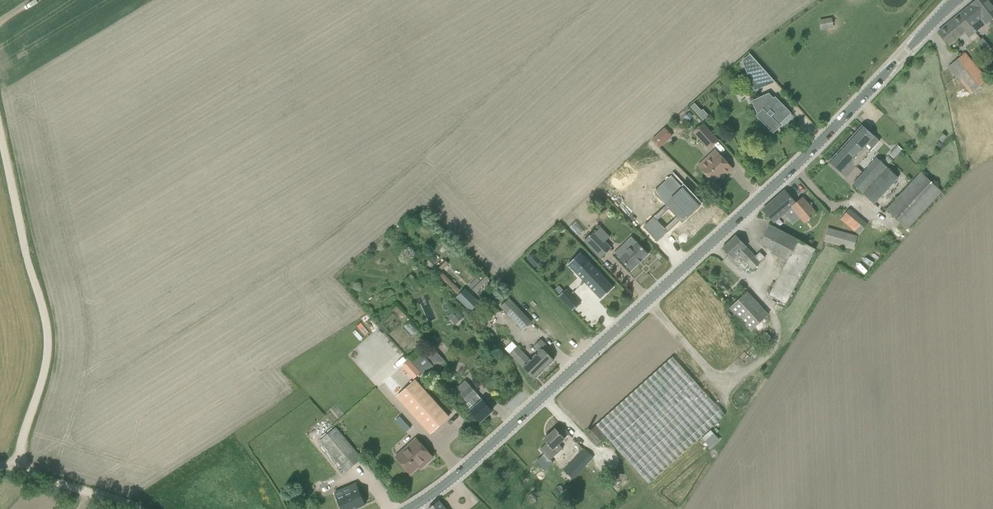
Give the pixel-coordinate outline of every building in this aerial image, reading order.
[(960,14),(971,28),(978,23),(982,20),(985,25),(992,18),(992,6),(988,0),(975,0),(971,3),(972,4),(960,14)] [(960,14),(938,32),(949,46),(971,28),(960,14)] [(820,21),(822,29),(829,28),(828,19),(820,21)] [(987,79),(971,59),(965,53),(949,66),(972,94),(988,81),(987,79)] [(742,61),(752,72),(750,74),(760,85),(770,77),(750,54),(742,61)] [(791,113),(775,97),(773,99),(767,93),(751,101),(757,114),(756,116),(773,133),(781,126),(777,123),(780,120),(782,122),(791,113)] [(690,107),(703,121),(709,115),(703,109),(702,111),(695,103),(690,107)] [(693,117),(689,113),(684,118),(688,122),(693,117)] [(694,132),(709,148),(718,141),(702,124),(694,132)] [(863,125),(829,162),(841,173),(850,162),(856,167),(870,151),(865,147),(874,136),(863,125)] [(669,132),(665,128),(652,140),(660,148),(666,142),(663,138),(669,132)] [(943,143),(947,136),(943,133),(938,140),(943,143)] [(902,150),(897,146),(894,150),(898,154),(902,150)] [(712,160),(702,169),(713,182),(722,174),(724,176),(732,169),(716,150),(709,156),(712,160)] [(868,168),(853,185),(863,194),(887,167),(877,158),(868,168)] [(899,177),(887,167),(863,194),(874,204),(899,177)] [(921,172),(886,210),(907,229),(942,191),(921,172)] [(674,177),(666,184),(670,189),(660,198),(681,222),(686,216),(688,218),(701,206),(674,177)] [(886,193),(892,199),(902,187),(896,182),(886,193)] [(805,223),(807,221),(816,213),(802,197),(795,203),(785,191),(763,210),(774,222),(784,214),(797,230),(804,223),(805,223)] [(848,211),(841,219),(859,235),(866,227),(848,211)] [(643,226),(658,242),(668,232),(654,217),(643,226)] [(778,263),(776,268),(775,270),(780,273),(768,295),(786,304),(816,249),(770,225),(770,224),(769,223),(767,226),(769,227),(760,243),(772,250),(771,253),(779,257),(776,262),(778,263)] [(828,229),(824,241),(854,249),(857,237),(828,229)] [(600,259),(611,248),(595,230),(584,241),(600,259)] [(746,247),(735,236),(730,241),(736,247),(737,246),(742,250),(738,255),(741,258),(744,254),(745,256),(744,257),(745,258),(743,260),(746,263),(749,260),(755,267),(765,258),(760,252),(755,257),(746,247)] [(625,243),(630,248),(619,258),(631,271),(649,254),(632,237),(625,243)] [(736,247),(730,241),(722,248),(742,269),(744,270),(748,266),(752,270),(755,267),(749,260),(746,263),(743,260),(745,258),(744,257),(745,256),(744,254),(741,258),(738,255),(742,250),(737,246),(736,247)] [(581,253),(568,265),(601,299),(614,287),(581,253)] [(431,268),(437,262),(432,257),(426,263),(431,268)] [(460,290),(442,271),(449,264),(445,260),(434,271),(457,293),(460,290)] [(470,286),(476,293),(490,279),(485,275),(479,282),(476,279),(470,286)] [(471,311),(479,302),(465,289),(457,298),(471,311)] [(566,289),(559,297),(567,305),(574,297),(566,289)] [(730,308),(751,331),(768,315),(747,292),(730,308)] [(524,330),(532,322),(509,299),(501,306),(524,330)] [(464,317),(459,312),(456,309),(448,316),(451,320),(456,325),(464,317)] [(538,351),(531,358),(518,346),(510,354),(535,379),(554,360),(551,357),(554,353),(541,340),(534,346),(538,351)] [(429,355),(436,365),(444,360),(438,349),(429,355)] [(413,363),(428,379),(437,369),(422,354),(413,363)] [(673,357),(586,434),(596,445),(606,436),(648,484),(725,415),(673,357)] [(410,360),(402,367),(413,379),(421,372),(410,360)] [(398,397),(431,433),(449,417),(415,380),(398,397)] [(464,405),(470,412),(480,422),(492,411),(483,400),(477,394),(471,387),(462,395),(468,402),(464,405)] [(346,472),(351,468),(351,469),(363,459),(337,428),(328,435),(320,441),(336,461),(346,472)] [(564,439),(555,429),(544,440),(547,443),(540,450),(546,456),(553,450),(557,454),(562,449),(559,444),(564,439)] [(702,438),(710,448),(720,440),(711,430),(702,438)] [(433,458),(416,438),(395,456),(411,474),(424,462),(426,464),(433,458)] [(594,458),(583,448),(563,470),(573,480),(594,458)] [(609,478),(614,484),(623,476),(619,470),(609,478)] [(335,493),(337,498),(341,508),(355,508),(366,504),(359,489),(356,483),(349,486),(352,492),(338,498),(335,492),(335,493)]
